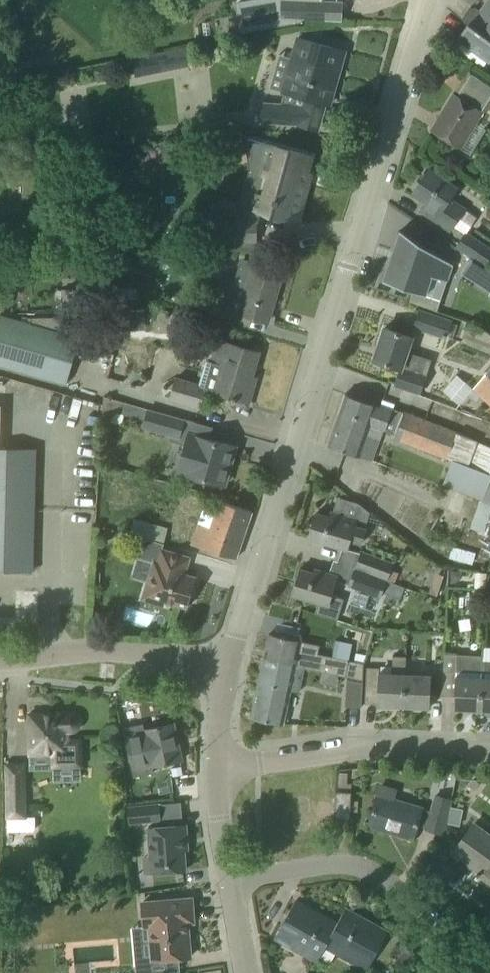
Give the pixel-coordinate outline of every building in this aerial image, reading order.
[(282,15),(327,17),(328,0),(283,0),(282,15)] [(480,12),(473,8),(464,20),(468,23),(458,36),(489,60),(489,0),(480,12)] [(262,102),(261,121),(293,122),(294,104),(292,104),(295,94),(310,99),(327,103),(329,104),(335,83),(329,81),(338,50),(338,49),(325,45),(298,37),(293,57),(283,91),(279,103),(262,102)] [(195,63),(192,47),(133,58),(136,75),(195,63)] [(483,109),(486,111),(489,106),(489,81),(486,79),(469,68),(455,93),(454,92),(431,130),(448,140),(460,147),(483,109)] [(252,169),(246,192),(257,195),(254,207),(298,220),(308,183),(304,182),(311,156),(248,138),(252,169)] [(452,143),(449,148),(456,153),(460,147),(452,143)] [(465,234),(465,233),(466,233),(476,218),(461,208),(446,198),(454,186),(429,169),(413,192),(427,201),(422,209),(448,227),(450,224),(465,234)] [(256,219),(224,220),(224,240),(256,239),(256,219)] [(224,220),(200,220),(199,222),(200,240),(224,240),(224,220)] [(425,294),(431,276),(446,281),(452,264),(400,230),(383,280),(425,294)] [(465,234),(456,246),(483,264),(489,254),(489,249),(466,233),(465,233),(465,234)] [(224,308),(239,312),(268,320),(282,271),(254,263),(253,264),(241,260),(235,282),(232,281),(224,308)] [(414,326),(451,339),(456,323),(419,311),(414,326)] [(82,319),(73,316),(41,317),(25,312),(23,321),(19,319),(19,318),(11,315),(10,317),(0,314),(0,365),(64,384),(80,327),(82,319)] [(396,384),(415,390),(419,392),(430,359),(406,351),(411,336),(385,327),(374,359),(401,368),(396,384)] [(254,384),(249,383),(259,351),(240,346),(216,339),(209,362),(206,361),(199,385),(205,387),(204,388),(214,391),(232,396),(231,401),(247,406),(254,384)] [(472,387),(474,390),(489,403),(489,367),(472,387)] [(204,388),(205,387),(199,385),(175,379),(169,399),(199,407),(204,388)] [(369,424),(384,429),(395,432),(394,436),(446,457),(451,459),(489,475),(489,446),(477,441),(456,433),(403,412),(402,415),(376,405),(377,404),(345,393),(339,411),(370,422),(369,424)] [(108,396),(103,417),(125,422),(127,414),(137,416),(140,403),(108,396)] [(143,427),(179,437),(184,418),(148,408),(143,427)] [(366,434),(369,424),(370,422),(339,411),(327,444),(359,456),(370,460),(378,438),(366,434)] [(181,458),(178,471),(191,475),(224,484),(235,446),(196,435),(196,436),(188,433),(181,458)] [(32,570),(35,449),(0,448),(0,570),(32,570)] [(451,459),(442,484),(489,502),(489,475),(451,459)] [(330,516),(316,512),(309,537),(347,549),(350,540),(362,543),(367,527),(365,527),(370,512),(358,502),(355,501),(336,495),(336,496),(340,498),(335,512),(332,511),(330,516)] [(204,548),(235,558),(252,511),(219,500),(215,514),(203,509),(197,525),(191,544),(204,548)] [(164,542),(168,528),(134,517),(130,532),(164,542)] [(138,535),(132,555),(152,561),(141,598),(163,605),(164,601),(186,607),(196,576),(185,573),(190,557),(162,548),(163,543),(138,535)] [(387,580),(394,562),(361,550),(354,568),(387,580)] [(337,575),(333,574),(314,568),(313,572),(299,568),(292,593),(318,601),(315,611),(336,618),(342,597),(331,594),(337,575)] [(387,580),(354,568),(347,584),(380,597),(382,592),(400,599),(405,587),(387,580)] [(264,658),(303,668),(345,677),(345,676),(363,680),(364,664),(318,654),(320,645),(300,640),(285,637),(286,636),(282,635),(282,636),(268,633),(268,635),(269,635),(264,658)] [(480,708),(481,708),(483,660),(483,655),(445,653),(444,670),(443,695),(455,696),(454,708),(455,708),(479,708),(479,711),(480,711),(480,708)] [(404,705),(405,673),(406,656),(393,655),(393,673),(380,672),(380,668),(366,667),(366,683),(365,703),(377,704),(377,705),(378,705),(378,704),(403,705),(403,707),(404,707),(404,705)] [(298,691),(303,668),(264,658),(251,717),(283,724),(290,690),(298,691)] [(483,660),(481,708),(489,709),(489,660),(483,660)] [(430,695),(443,695),(444,670),(429,670),(429,674),(405,673),(404,705),(428,706),(428,707),(430,707),(430,695)] [(361,707),(362,687),(363,682),(347,679),(345,706),(361,707)] [(42,713),(28,713),(29,733),(29,752),(52,752),(52,763),(80,763),(80,735),(68,735),(68,732),(69,732),(71,732),(73,732),(75,731),(76,730),(77,729),(78,727),(79,726),(80,724),(80,722),(80,721),(79,719),(79,717),(78,716),(76,715),(75,714),(73,713),(71,712),(70,712),(68,713),(67,713),(52,713),(53,716),(43,716),(42,713)] [(181,759),(173,723),(144,730),(142,723),(123,727),(133,776),(153,772),(151,765),(181,759)] [(24,783),(24,763),(6,764),(6,784),(5,819),(7,819),(7,831),(32,830),(35,828),(35,815),(23,816),(24,783)] [(441,833),(451,798),(436,794),(431,810),(393,799),(396,790),(380,785),(369,824),(413,837),(417,824),(426,827),(426,829),(441,833)] [(351,791),(335,790),(334,817),(350,818),(351,791)] [(129,822),(160,819),(159,803),(127,806),(129,822)] [(165,825),(148,826),(151,872),(165,871),(185,870),(184,850),(188,849),(185,824),(165,825)] [(473,824),(466,834),(454,850),(479,868),(475,874),(477,876),(479,874),(489,882),(489,836),(473,824)] [(191,897),(172,899),(142,901),(144,925),(151,925),(153,938),(150,939),(152,959),(170,958),(190,956),(188,932),(186,932),(185,922),(193,921),(191,897)] [(316,961),(345,909),(344,909),(336,924),(294,901),(274,938),(316,961)] [(316,961),(317,961),(325,947),(366,970),(387,933),(345,909),(316,961)]
